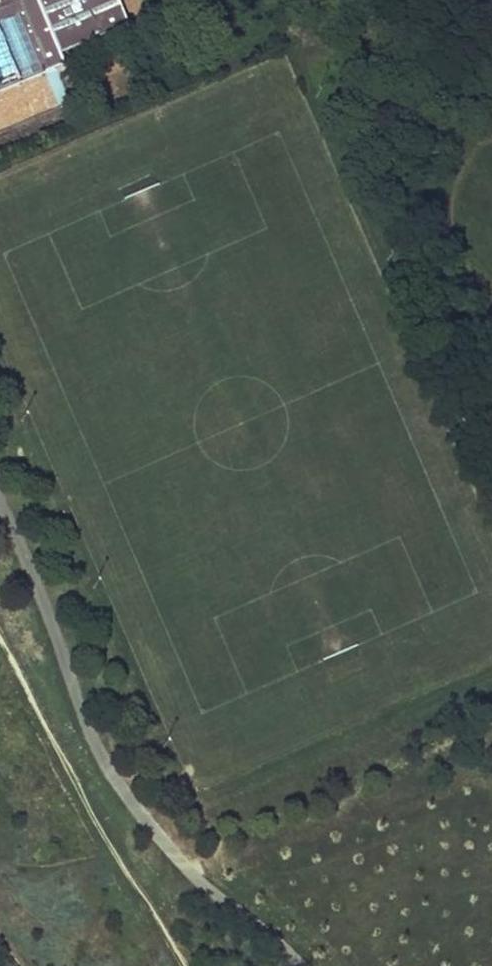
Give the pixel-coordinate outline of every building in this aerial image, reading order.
[(55,69),(63,66),(58,56),(127,27),(116,0),(0,0),(0,92),(55,69)] [(164,0),(152,0),(140,5),(144,16),(167,7),(164,0)]
